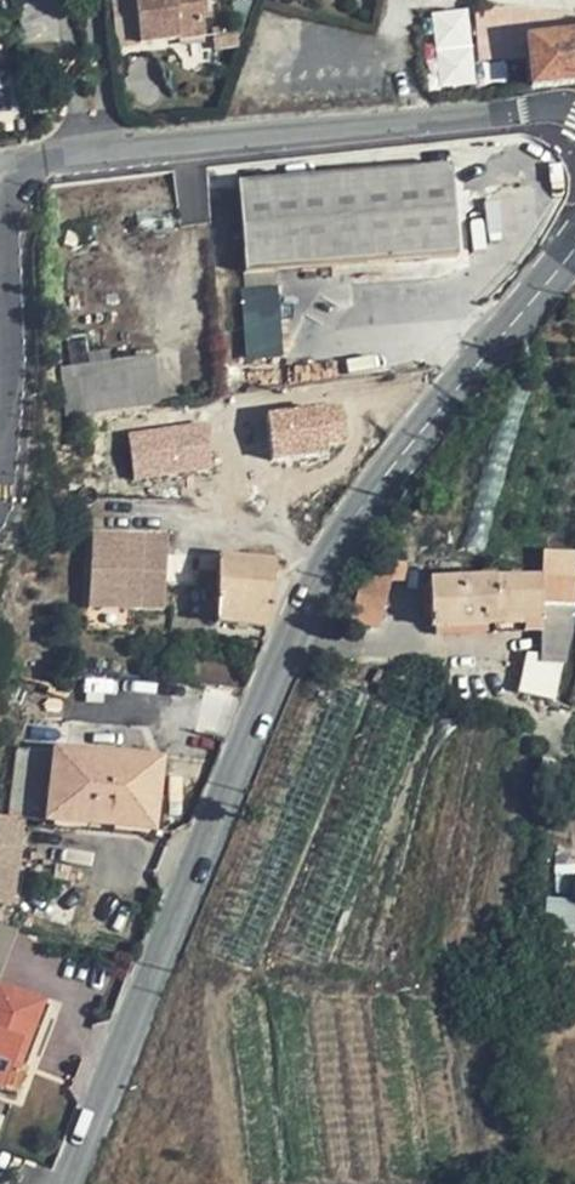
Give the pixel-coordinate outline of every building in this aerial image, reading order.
[(140,45),(179,40),(178,30),(204,26),(201,0),(135,0),(140,45)] [(574,84),(574,16),(532,11),(514,10),(478,8),(476,32),(479,63),(529,58),(532,89),(574,84)] [(205,37),(204,26),(178,30),(179,40),(205,37)] [(456,259),(450,169),(238,185),(247,295),(262,294),(262,287),(276,286),(275,274),(456,259)] [(71,414),(161,405),(156,357),(66,366),(71,414)] [(89,602),(164,608),(166,582),(166,580),(143,578),(147,532),(96,528),(89,602)] [(143,578),(166,580),(167,564),(170,534),(147,532),(143,578)] [(218,587),(219,558),(180,554),(182,565),(167,564),(166,580),(166,582),(218,587)] [(276,565),(219,558),(218,587),(216,623),(267,631),(276,565)] [(377,628),(391,577),(387,577),(388,562),(366,561),(352,618),(377,628)] [(406,563),(388,562),(387,577),(391,577),(405,578),(406,563)] [(494,617),(538,617),(538,608),(539,581),(496,580),(493,582),(494,617)] [(571,610),(574,608),(574,606),(574,581),(539,581),(538,608),(571,610)] [(493,582),(481,582),(481,585),(481,631),(494,631),(494,617),(493,582)] [(481,585),(429,587),(430,630),(481,631),(481,585)] [(537,631),(567,631),(571,610),(538,608),(538,617),(537,631)] [(494,631),(537,631),(538,617),(494,617),(494,631)] [(537,663),(561,663),(567,631),(537,631),(537,663)] [(56,752),(49,822),(153,833),(161,763),(56,752)] [(548,916),(564,918),(565,904),(549,903),(548,916)] [(0,990),(0,1090),(2,1091),(11,1070),(18,1072),(42,1004),(0,990)]
